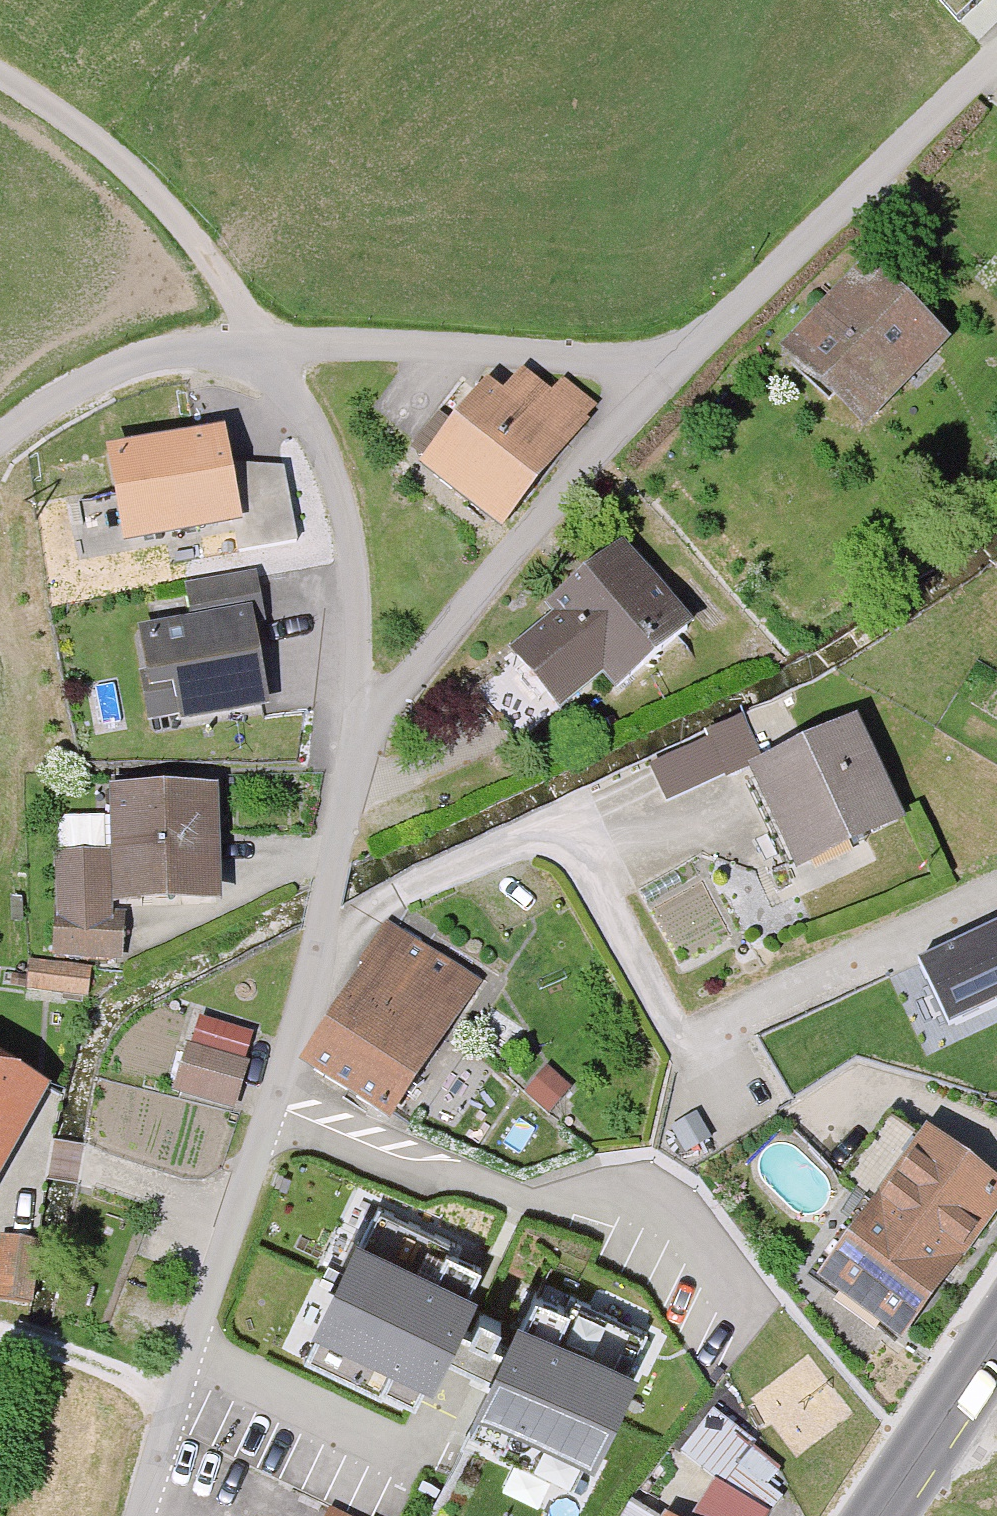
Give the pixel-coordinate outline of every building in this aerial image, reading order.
[(950,350),(867,269),(785,353),(868,434),(950,350)] [(599,415),(562,386),(552,399),(525,378),(505,404),(487,389),(423,471),(505,535),(599,415)] [(217,472),(162,385),(69,443),(83,465),(58,481),(93,536),(118,520),(124,530),(217,472)] [(690,628),(618,548),(546,613),(553,621),(515,655),(566,712),(605,678),(618,692),(690,628)] [(264,626),(256,582),(185,595),(191,628),(138,638),(150,704),(175,699),(180,727),(272,710),(256,628),(264,626)] [(905,822),(858,725),(756,774),(802,871),(905,822)] [(725,779),(710,746),(651,772),(666,805),(725,779)] [(223,903),(218,792),(112,797),(117,908),(223,903)] [(111,864),(57,862),(53,955),(123,958),(125,924),(109,924),(111,864)] [(482,986),(387,928),(303,1064),(399,1122),(482,986)] [(919,974),(950,1040),(996,1017),(996,936),(919,974)] [(92,974),(31,966),(28,992),(88,1000),(92,974)] [(254,1038),(203,1020),(194,1048),(189,1047),(174,1091),(233,1112),(249,1066),(244,1065),(254,1038)] [(0,1061),(0,1184),(53,1092),(0,1061)] [(568,1092),(546,1074),(529,1095),(550,1113),(568,1092)] [(996,1221),(996,1183),(929,1133),(818,1283),(904,1347),(996,1221)] [(469,1274),(357,1222),(320,1303),(431,1355),(469,1274)] [(2,1238),(0,1255),(0,1302),(29,1305),(38,1242),(2,1238)] [(632,1344),(520,1293),(482,1373),(594,1425),(632,1344)] [(780,1473),(714,1420),(682,1461),(715,1487),(699,1515),(773,1515),(782,1501),(769,1494),(780,1473)] [(332,1505),(327,1515),(355,1515),(332,1505)]
